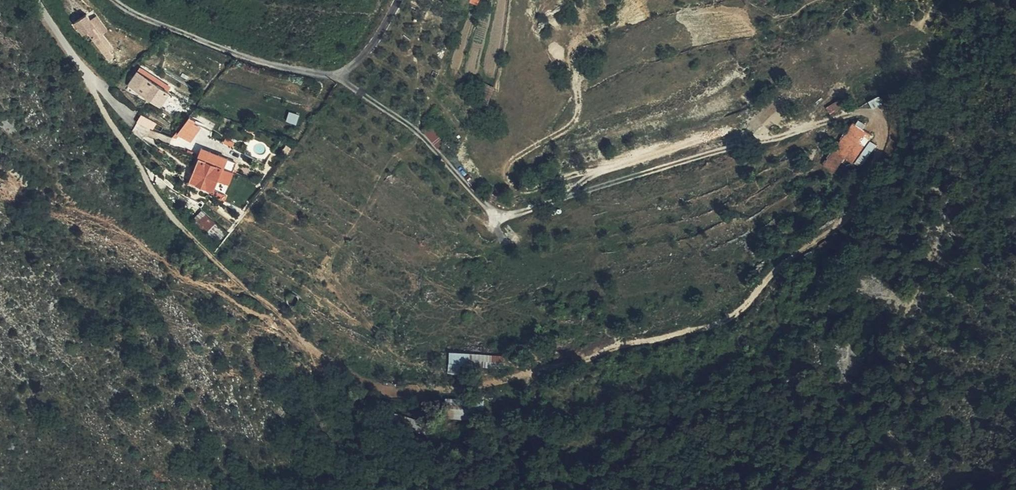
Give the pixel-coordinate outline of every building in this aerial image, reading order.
[(461,0),(444,0),(444,2),(457,8),(461,0)] [(96,28),(91,22),(87,16),(75,25),(83,37),(87,35),(94,43),(105,35),(99,27),(96,28)] [(97,18),(91,22),(96,28),(99,27),(105,35),(108,33),(97,18)] [(161,86),(163,83),(141,68),(129,85),(160,105),(169,92),(168,91),(161,86)] [(170,87),(163,83),(161,86),(168,91),(170,87)] [(478,95),(490,99),(493,87),(481,83),(478,95)] [(487,106),(490,99),(478,95),(475,102),(487,106)] [(837,100),(825,108),(829,114),(841,106),(837,100)] [(156,123),(141,115),(137,123),(149,130),(150,128),(153,129),(156,123)] [(178,134),(193,141),(203,122),(188,115),(178,134)] [(858,119),(855,123),(862,128),(865,124),(858,119)] [(853,121),(824,166),(833,172),(844,158),(862,128),(855,123),(853,121)] [(872,135),(862,128),(844,158),(852,164),(853,162),(860,166),(875,145),(868,140),(872,135)] [(198,158),(202,148),(194,145),(190,155),(198,158)] [(229,158),(202,148),(198,158),(199,159),(190,182),(214,192),(224,169),(225,169),(229,158)] [(239,162),(229,158),(225,169),(234,173),(239,162)] [(226,233),(202,210),(192,221),(215,244),(226,233)] [(506,365),(506,351),(450,352),(450,372),(465,372),(465,366),(506,365)] [(471,402),(434,398),(432,419),(469,424),(471,402)]
